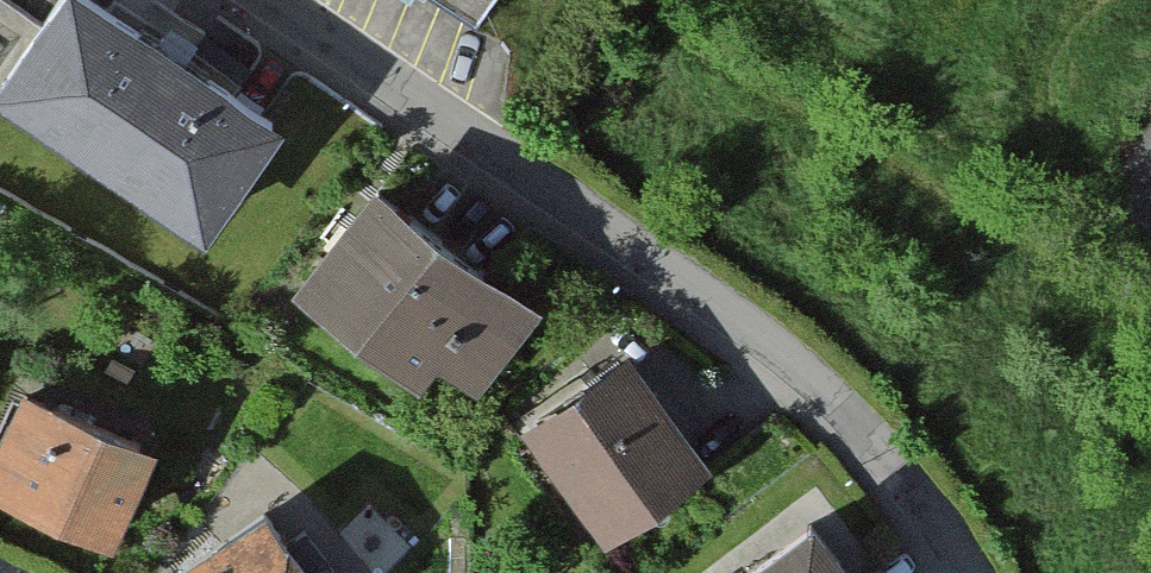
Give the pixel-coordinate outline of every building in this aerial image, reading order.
[(103,0),(38,0),(0,59),(0,95),(194,219),(267,105),(103,0)] [(497,0),(436,0),(480,28),(497,0)] [(539,296),(365,183),(299,285),(472,398),(539,296)] [(703,473),(629,352),(524,415),(598,536),(703,473)] [(15,380),(0,417),(0,496),(109,539),(151,435),(15,380)] [(161,572),(317,572),(259,498),(161,572)] [(857,561),(812,504),(723,572),(866,572),(857,561)]
